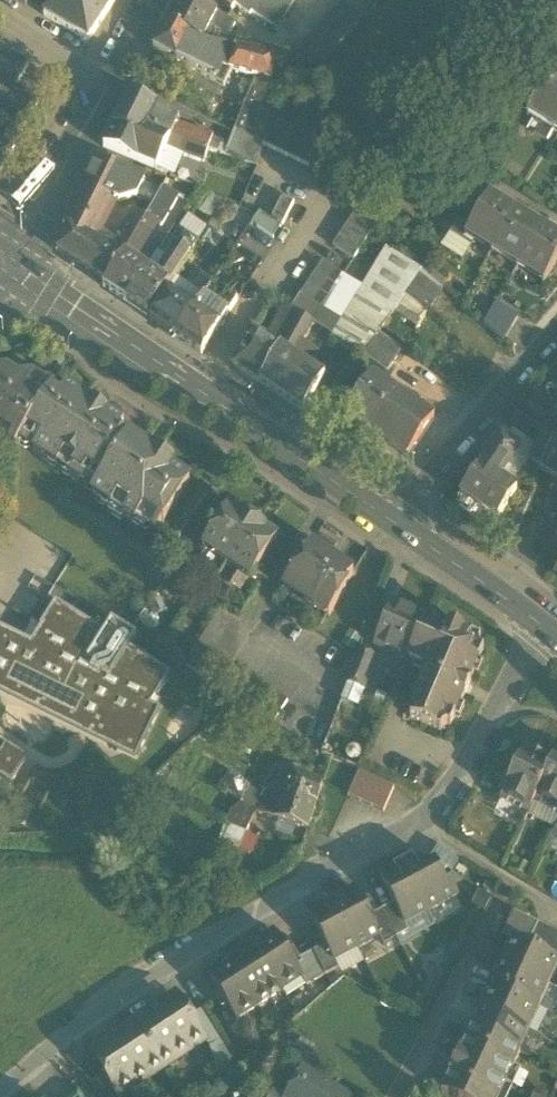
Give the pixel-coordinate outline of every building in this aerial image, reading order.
[(115,1),(114,0),(54,0),(44,16),(88,43),(115,1)] [(206,34),(217,14),(190,0),(180,0),(167,24),(202,43),(206,34)] [(231,11),(234,6),(238,0),(213,0),(231,11)] [(250,15),(251,13),(259,0),(238,0),(234,6),(250,15)] [(274,27),(281,16),(283,18),(294,1),(293,0),(259,0),(251,13),(274,27)] [(299,63),(319,67),(360,21),(341,4),(289,61),(299,63)] [(235,25),(217,14),(206,34),(226,42),(235,25)] [(193,71),(224,86),(231,73),(270,83),(272,78),(276,58),(202,43),(167,24),(154,50),(178,63),(193,71)] [(10,54),(0,47),(0,71),(10,54)] [(10,54),(0,71),(0,172),(1,172),(16,146),(15,145),(39,102),(15,89),(28,66),(10,54)] [(295,83),(296,77),(299,63),(289,61),(276,58),(272,78),(295,83)] [(319,67),(299,63),(296,77),(315,82),(319,67)] [(555,129),(556,126),(556,82),(550,78),(529,113),(555,129)] [(252,84),(243,107),(268,119),(275,91),(252,84)] [(170,138),(171,137),(176,126),(179,120),(129,96),(112,130),(140,142),(147,127),(170,138)] [(243,107),(233,133),(262,146),(268,119),(243,107)] [(552,133),(555,129),(529,113),(526,118),(552,133)] [(333,150),(268,119),(262,146),(321,174),(322,174),(333,150)] [(213,138),(176,126),(171,137),(183,142),(208,150),(213,139),(213,138)] [(165,150),(170,138),(147,127),(140,142),(112,130),(103,148),(156,171),(165,150)] [(259,158),(262,146),(233,133),(228,145),(224,156),(257,167),(259,158)] [(165,150),(178,154),(183,142),(171,137),(170,138),(165,150)] [(213,139),(208,150),(216,153),(224,156),(228,145),(213,139)] [(184,157),(203,163),(208,150),(183,142),(178,154),(184,157)] [(165,150),(156,171),(175,178),(184,157),(178,154),(165,150)] [(211,166),(216,153),(208,150),(203,163),(211,166)] [(114,201),(122,186),(127,175),(96,162),(83,187),(114,201)] [(139,181),(127,175),(122,186),(133,192),(139,181)] [(147,183),(138,201),(153,207),(163,190),(147,183)] [(99,231),(114,201),(83,187),(64,226),(68,228),(69,228),(69,227),(94,241),(99,231)] [(153,207),(146,220),(159,227),(161,228),(179,197),(163,190),(153,207)] [(282,197),(270,221),(282,227),(294,203),(282,197)] [(467,235),(494,251),(515,216),(488,200),(467,235)] [(146,220),(153,207),(138,201),(116,240),(99,231),(94,241),(111,250),(124,257),(146,220)] [(343,254),(353,260),(381,218),(360,204),(332,246),(343,254)] [(281,228),(270,221),(259,213),(252,224),(274,239),(281,228)] [(494,251),(519,266),(540,231),(515,216),(494,251)] [(203,240),(211,227),(193,217),(185,230),(203,240)] [(136,264),(159,227),(146,220),(124,257),(136,264)] [(107,284),(124,257),(111,250),(94,241),(69,227),(69,228),(68,228),(57,252),(58,252),(79,265),(107,284)] [(540,231),(519,266),(546,282),(556,263),(556,241),(540,231)] [(453,234),(445,248),(467,261),(475,247),(453,234)] [(491,256),(494,251),(467,235),(464,240),(491,256)] [(400,259),(422,273),(436,250),(415,237),(400,259)] [(157,278),(169,286),(174,278),(190,253),(177,245),(159,273),(157,278)] [(331,340),(362,361),(364,358),(379,335),(404,299),(422,273),(400,259),(386,250),(362,288),(333,337),(331,340)] [(494,251),(491,256),(516,271),(519,266),(494,251)] [(104,288),(126,303),(146,271),(136,264),(124,257),(107,284),(104,288)] [(300,295),(320,309),(342,276),(322,262),(300,295)] [(519,266),(516,271),(543,286),(546,282),(519,266)] [(126,303),(148,317),(169,286),(157,278),(146,271),(126,303)] [(404,299),(426,314),(442,291),(422,273),(404,299)] [(320,309),(300,295),(290,309),(314,324),(333,337),(362,288),(342,276),(320,309)] [(148,317),(152,319),(169,292),(172,294),(180,282),(174,278),(169,286),(148,317)] [(203,297),(180,282),(172,294),(195,309),(203,297)] [(203,297),(195,309),(220,326),(237,301),(212,284),(203,297)] [(175,338),(176,339),(195,309),(172,294),(169,292),(152,319),(150,322),(174,338),(175,338)] [(496,305),(489,316),(511,329),(517,318),(496,305)] [(268,343),(307,367),(317,352),(302,342),(314,324),(290,309),(287,307),(268,343)] [(221,326),(220,326),(195,309),(176,339),(201,356),(221,326)] [(502,343),(511,329),(489,316),(483,327),(502,343)] [(264,391),(302,415),(324,380),(307,367),(268,343),(251,332),(233,370),(264,391)] [(364,358),(385,373),(401,350),(379,335),(364,358)] [(11,454),(18,443),(23,435),(51,393),(53,390),(52,390),(55,385),(55,381),(48,377),(45,378),(41,382),(34,378),(18,381),(7,374),(0,375),(0,447),(11,454)] [(344,417),(407,460),(434,421),(371,378),(344,417)] [(150,536),(152,537),(162,523),(163,524),(182,496),(180,495),(189,481),(172,470),(173,469),(156,457),(154,459),(144,453),(145,451),(128,440),(126,442),(117,437),(124,427),(107,415),(95,407),(92,411),(84,405),(86,402),(67,389),(60,399),(51,393),(23,435),(18,443),(19,444),(24,436),(37,444),(32,452),(43,459),(47,453),(59,460),(54,467),(56,468),(61,462),(73,470),(68,476),(79,483),(84,475),(97,483),(92,492),(93,492),(94,491),(111,503),(110,504),(110,505),(108,508),(110,509),(112,506),(125,515),(123,518),(135,525),(137,522),(153,532),(150,536)] [(526,421),(546,433),(551,425),(552,426),(556,420),(536,406),(526,421)] [(511,434),(536,449),(546,433),(521,418),(511,434)] [(539,467),(556,439),(556,428),(552,426),(551,425),(546,433),(530,461),(539,467)] [(499,481),(512,490),(520,476),(536,449),(511,434),(505,443),(519,452),(499,481)] [(24,436),(19,444),(32,452),(37,444),(24,436)] [(539,467),(554,476),(553,476),(556,479),(556,439),(539,467)] [(460,496),(498,521),(499,519),(516,493),(512,490),(499,481),(519,452),(505,443),(501,440),(481,469),(479,468),(463,492),(460,496)] [(47,453),(43,459),(54,467),(59,460),(47,453)] [(61,462),(56,468),(68,476),(73,470),(61,462)] [(84,475),(79,483),(92,492),(97,483),(84,475)] [(112,506),(110,509),(123,518),(125,515),(112,506)] [(248,581),(250,582),(252,578),(278,540),(262,530),(261,532),(243,520),(244,518),(229,508),(204,546),(201,550),(204,551),(206,547),(251,577),(248,581)] [(262,530),(244,518),(243,520),(261,532),(262,530)] [(137,522),(135,525),(150,536),(153,532),(137,522)] [(204,551),(248,581),(251,577),(206,547),(204,551)] [(311,600),(331,613),(346,591),(344,589),(353,574),(311,547),(284,588),(305,602),(311,600)] [(1,689),(26,693),(29,702),(48,712),(57,709),(76,726),(94,735),(119,739),(122,749),(137,756),(160,711),(156,710),(151,707),(155,699),(170,675),(129,649),(136,638),(111,622),(103,634),(55,603),(40,627),(29,643),(24,640),(0,629),(0,688),(1,689)] [(374,646),(407,661),(425,620),(392,606),(374,646)] [(448,630),(425,620),(407,661),(426,669),(412,701),(416,703),(410,719),(441,732),(443,728),(447,727),(450,728),(455,717),(453,716),(458,704),(461,705),(474,674),(471,673),(477,661),(479,662),(484,651),(481,649),(479,645),(480,641),(449,627),(448,630)] [(33,623),(24,640),(29,643),(40,627),(33,623)] [(184,667),(274,724),(288,702),(198,645),(184,667)] [(350,677),(365,683),(373,660),(358,654),(356,660),(350,677)] [(134,762),(137,756),(122,749),(119,739),(94,735),(76,726),(57,709),(48,712),(29,702),(26,693),(1,689),(0,688),(0,696),(134,762)] [(160,703),(155,699),(151,707),(156,710),(160,703)] [(0,750),(0,775),(11,782),(28,757),(5,743),(0,750)] [(528,812),(534,800),(553,760),(524,746),(499,799),(528,812)] [(556,811),(556,753),(553,760),(534,800),(556,811)] [(259,812),(308,828),(322,782),(282,766),(273,782),(269,781),(266,789),(263,788),(259,811),(259,812)] [(348,796),(383,811),(394,787),(359,772),(348,796)] [(249,806),(259,811),(263,788),(256,786),(255,788),(246,784),(240,801),(249,806)] [(234,825),(247,831),(254,817),(234,808),(227,823),(234,826),(234,825)] [(225,841),(238,847),(247,831),(234,825),(234,826),(225,841)] [(439,872),(444,881),(449,878),(460,859),(441,847),(429,866),(431,867),(435,865),(437,868),(439,872)] [(416,858),(403,865),(427,912),(458,896),(449,878),(444,881),(439,872),(437,868),(435,865),(431,867),(429,866),(423,862),(416,858)] [(404,924),(427,912),(403,865),(379,877),(393,904),(404,924)] [(355,890),(332,902),(357,949),(379,938),(380,937),(370,917),(355,890)] [(334,961),(357,949),(332,902),(308,915),(325,946),(333,962),(334,961)] [(393,904),(382,911),(396,938),(408,932),(404,924),(393,904)] [(383,945),(396,938),(382,911),(370,917),(380,937),(379,938),(383,945)] [(513,943),(527,949),(538,924),(514,913),(502,938),(513,943)] [(527,949),(539,954),(550,930),(538,924),(527,949)] [(551,960),(556,947),(556,934),(550,930),(539,954),(551,960)] [(207,976),(236,1021),(302,978),(303,978),(293,962),(274,933),(207,976)] [(500,964),(548,987),(556,967),(556,963),(551,960),(539,954),(527,949),(513,943),(508,953),(506,952),(500,964)] [(325,946),(313,953),(326,976),(339,969),(334,961),(333,962),(325,946)] [(307,986),(326,976),(313,953),(293,962),(303,978),(302,978),(307,986)] [(538,1008),(548,987),(500,964),(495,977),(497,978),(492,988),(494,989),(494,988),(537,1009),(538,1008)] [(539,1009),(538,1008),(537,1009),(494,988),(494,989),(489,998),(487,997),(481,1009),(529,1032),(539,1009)] [(171,999),(133,1024),(162,1069),(205,1041),(190,1018),(189,1018),(185,1021),(171,999)] [(518,1053),(529,1032),(481,1009),(475,1021),(478,1023),(473,1032),(518,1053)] [(201,1011),(190,1018),(205,1041),(208,1047),(219,1039),(201,1011)] [(120,1096),(162,1069),(133,1024),(96,1048),(110,1069),(102,1074),(102,1075),(120,1096)] [(518,1053),(473,1032),(470,1030),(457,1058),(458,1059),(441,1095),(445,1096),(500,1096),(520,1054),(518,1053)] [(304,1074),(290,1096),(341,1096),(304,1074)] [(102,1075),(92,1083),(104,1096),(121,1096),(120,1096),(102,1075)]
